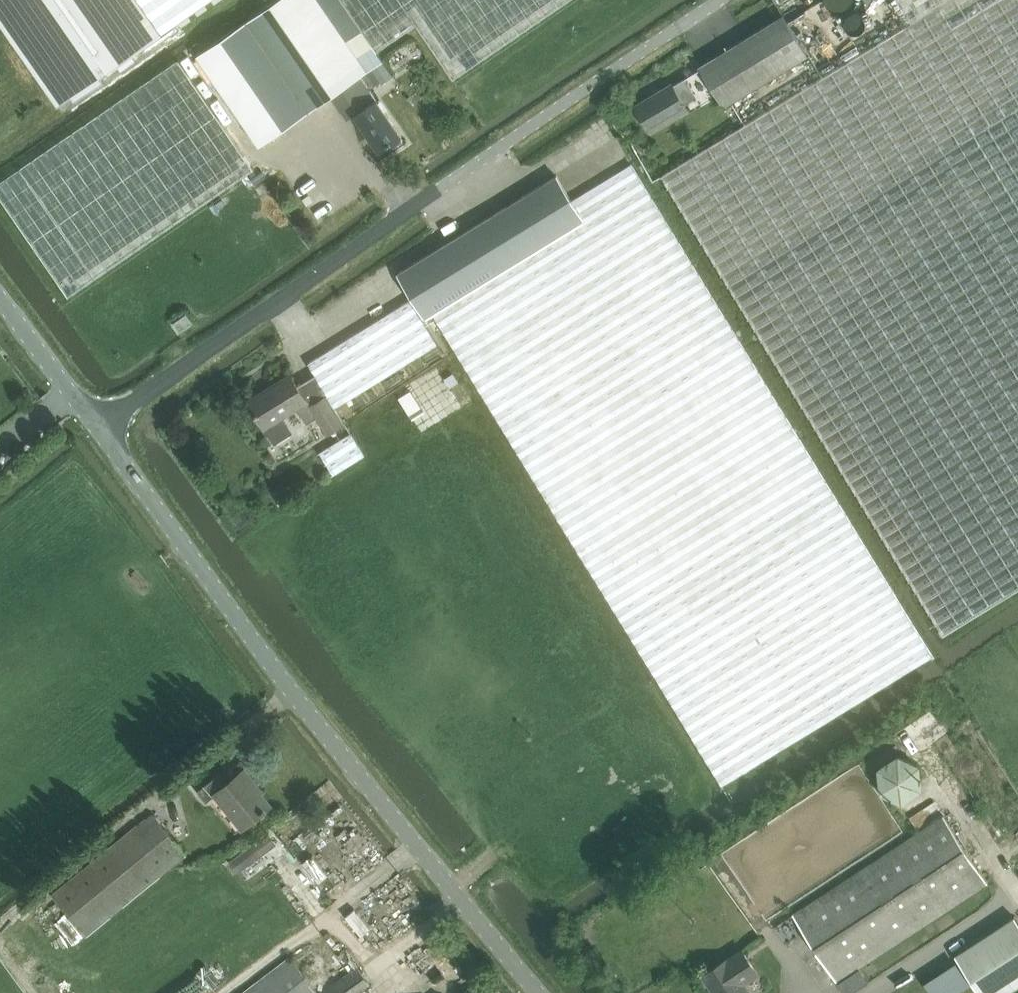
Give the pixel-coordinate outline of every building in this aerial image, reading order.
[(60,106),(211,0),(0,0),(0,20),(60,106)] [(248,21),(310,112),(319,106),(342,90),(347,87),(363,76),(369,72),(320,0),(278,0),(248,21)] [(454,78),(569,0),(342,0),(377,51),(417,24),(454,78)] [(915,21),(663,175),(945,634),(1017,589),(1017,0),(902,0),(915,21)] [(725,107),(809,56),(784,15),(699,66),(725,107)] [(248,21),(198,55),(260,146),(310,112),(248,21)] [(0,179),(0,193),(70,295),(255,168),(178,56),(0,179)] [(384,61),(369,72),(363,76),(371,88),(381,81),(383,83),(394,75),(384,61)] [(347,87),(364,111),(356,116),(381,152),(393,143),(395,147),(404,141),(402,137),(404,136),(371,88),(363,76),(347,87)] [(684,102),(694,96),(686,81),(675,88),(672,83),(636,106),(653,132),(688,110),(684,102)] [(584,220),(433,313),(722,786),(935,656),(633,164),(572,201),(584,220)] [(426,317),(433,313),(584,220),(572,201),(557,176),(399,273),(426,317)] [(337,407),(439,344),(411,300),(310,364),(337,407)] [(431,365),(439,378),(452,369),(444,357),(431,365)] [(445,378),(451,386),(459,380),(454,372),(445,378)] [(312,406),(309,402),(291,374),(249,401),(276,444),(293,433),(284,417),(298,408),(308,424),(319,417),(329,433),(344,423),(328,396),(312,406)] [(419,382),(431,403),(442,396),(430,375),(419,382)] [(244,829),(273,806),(245,770),(227,784),(219,775),(199,791),(208,801),(217,794),(244,829)] [(86,936),(187,854),(153,813),(53,896),(86,936)] [(838,983),(989,883),(945,816),(793,915),(838,983)] [(955,955),(980,992),(1008,992),(1017,986),(1017,919),(1015,915),(955,955)] [(745,984),(760,974),(743,949),(729,959),(729,958),(703,975),(715,992),(751,992),(745,984)] [(291,958),(245,992),(318,992),(291,958)] [(925,983),(932,992),(960,992),(972,985),(957,963),(925,983)] [(370,985),(358,968),(325,992),(360,992),(370,985)]
